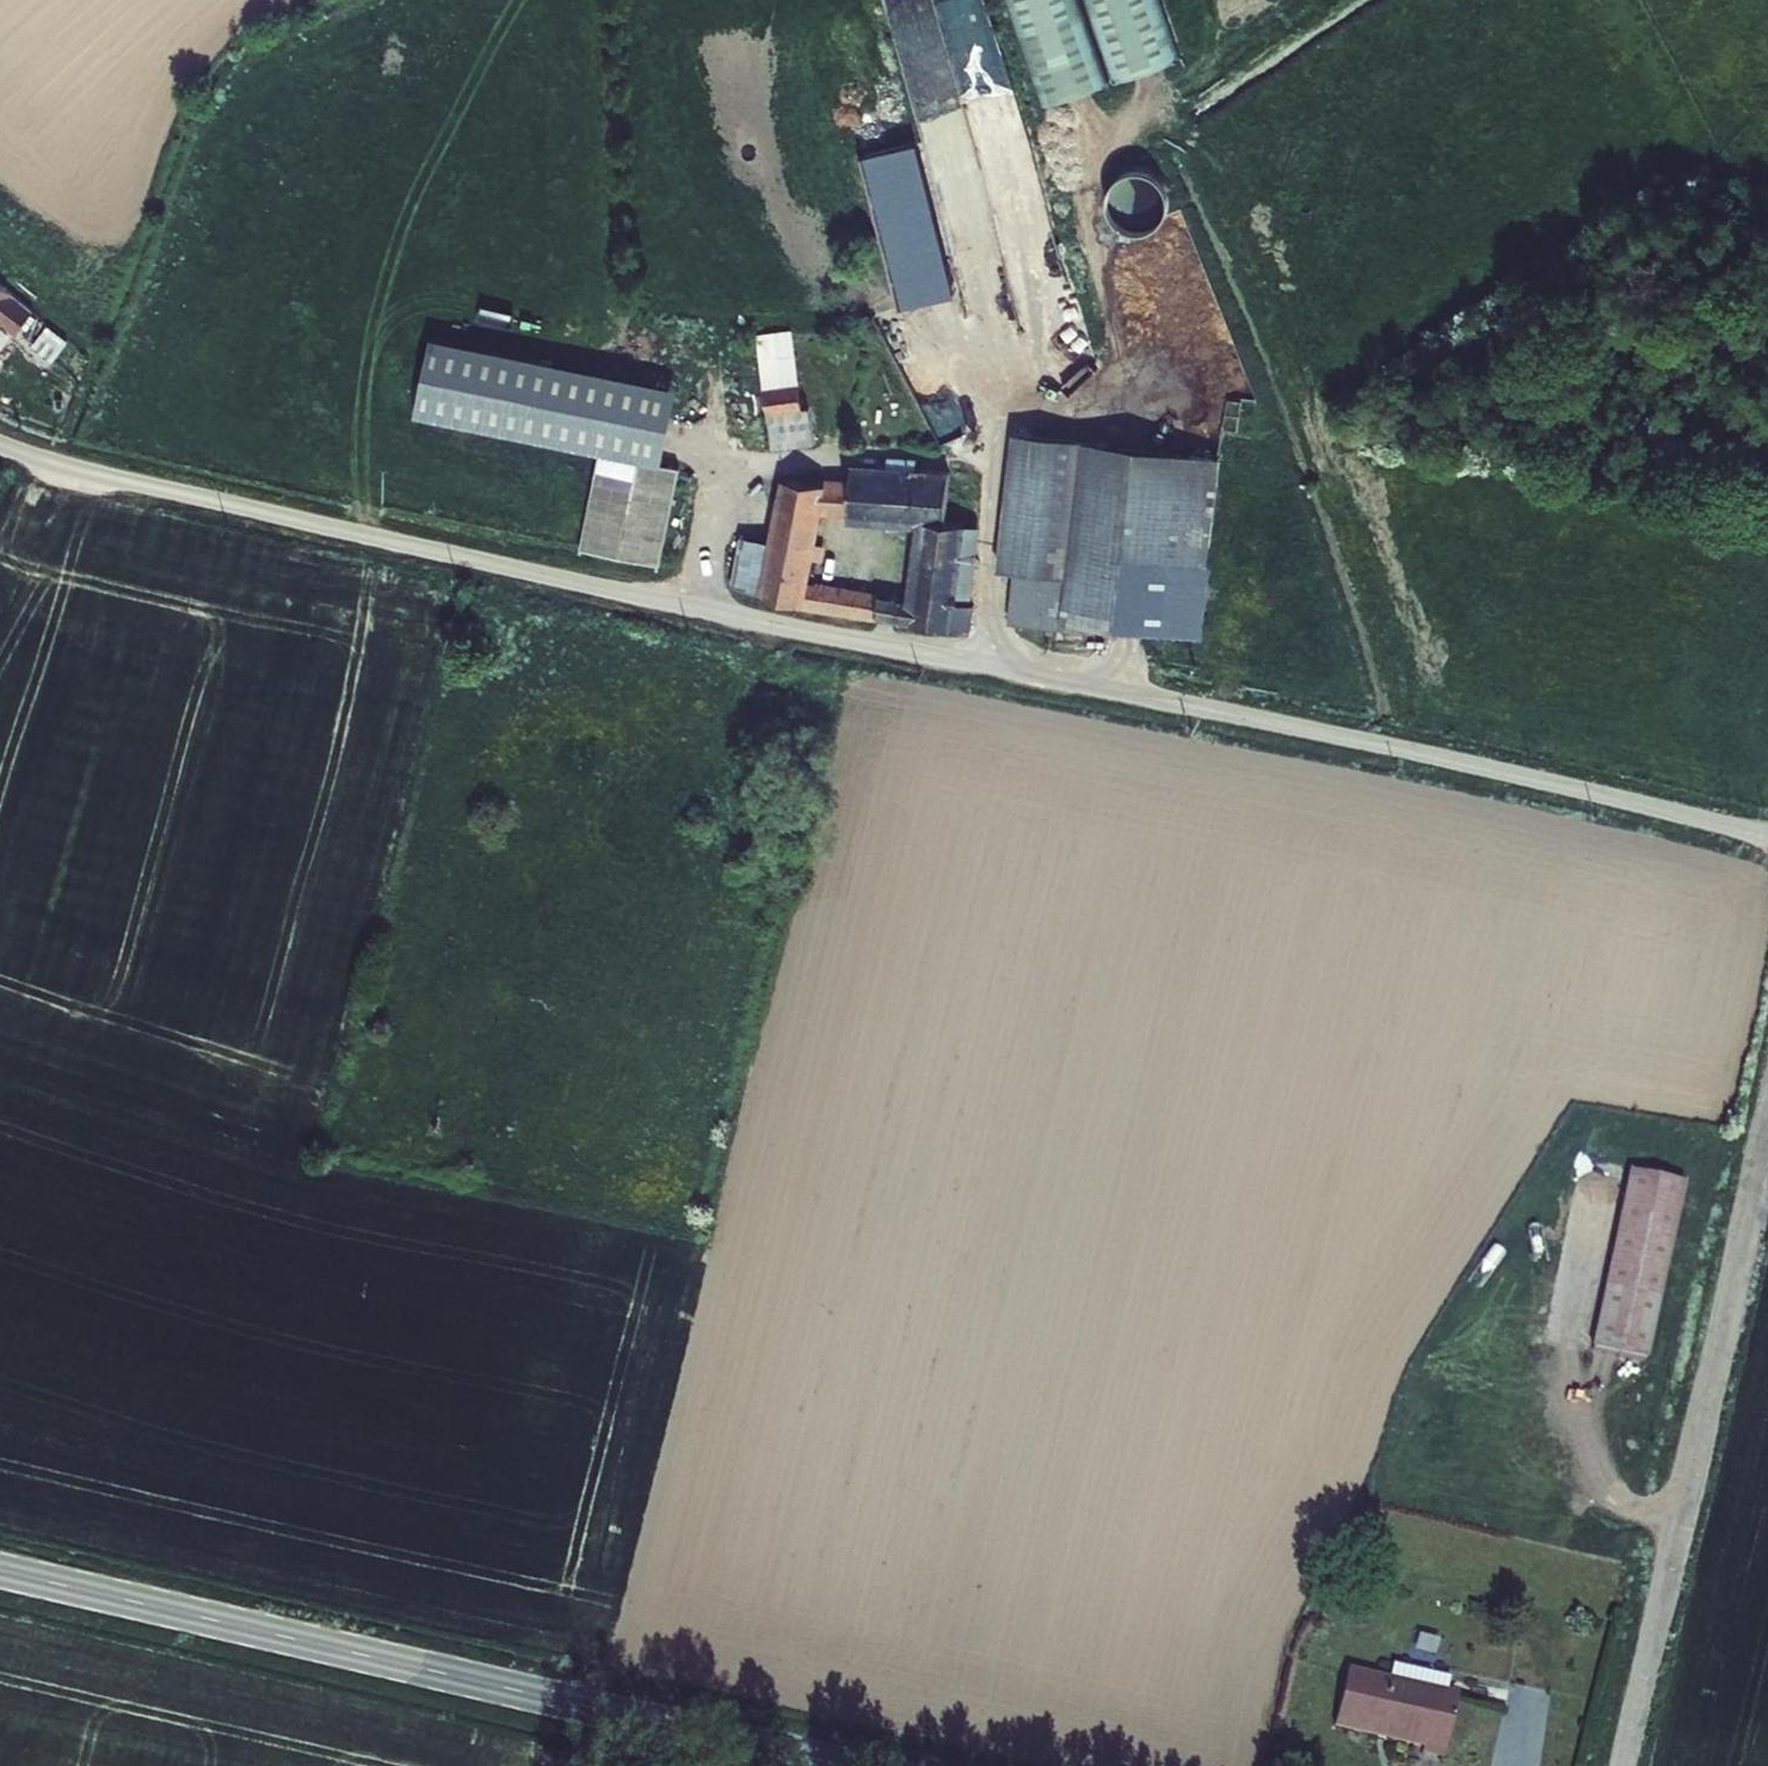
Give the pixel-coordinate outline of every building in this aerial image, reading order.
[(924,128),(934,125),(927,99),(964,88),(939,0),(889,0),(924,128)] [(1184,66),(1161,0),(1006,0),(1045,114),(1184,66)] [(970,109),(975,139),(1011,133),(1006,102),(970,109)] [(863,151),(900,303),(966,287),(929,135),(863,151)] [(13,329),(0,322),(0,349),(2,350),(13,329)] [(763,389),(770,447),(808,443),(806,409),(797,409),(788,336),(756,340),(763,389)] [(658,463),(672,391),(433,343),(418,414),(591,450),(597,451),(658,463)] [(1218,461),(1016,436),(999,570),(1014,571),(1007,623),(1086,633),(1086,625),(1196,639),(1218,461)] [(657,566),(680,468),(658,463),(597,451),(576,549),(657,566)] [(762,595),(761,597),(965,632),(970,607),(951,605),(960,528),(918,525),(907,600),(804,584),(815,512),(945,518),(948,472),(848,468),(849,487),(782,481),(771,546),(762,595)] [(762,595),(771,546),(739,539),(730,589),(762,595)] [(1693,1176),(1640,1164),(1599,1338),(1652,1349),(1693,1176)] [(1401,1675),(1360,1666),(1348,1722),(1458,1748),(1472,1690),(1459,1687),(1463,1669),(1405,1656),(1401,1675)]
